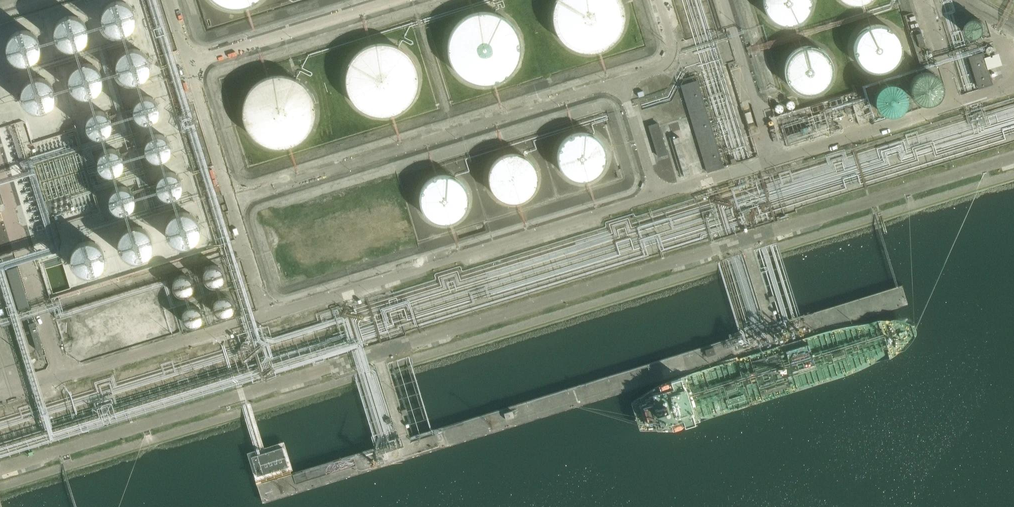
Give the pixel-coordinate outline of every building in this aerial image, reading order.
[(112,2),(109,3),(106,5),(104,8),(103,10),(102,13),(101,16),(101,20),(102,23),(103,26),(105,28),(107,31),(109,33),(112,34),(115,35),(119,35),(122,35),(125,34),(128,33),(130,31),(133,29),(134,26),(136,23),(136,20),(137,17),(136,14),(135,11),(134,8),(132,6),(130,4),(127,2),(124,1),(121,0),(118,0),(115,0),(112,2)] [(249,7),(256,3),(260,0),(211,0),(212,1),(219,5),(226,8),(234,9),(242,9),(249,7)] [(627,15),(626,10),(625,4),(623,0),(556,0),(554,4),(553,10),(552,15),(553,21),(554,26),(556,31),(559,36),(562,40),(566,44),(571,47),(576,50),(581,51),(587,52),(592,52),(598,51),(603,50),(608,47),(613,44),(617,40),(620,36),(623,31),(625,26),(626,21),(627,15)] [(762,2),(763,7),(765,11),(769,15),(772,18),(776,20),(779,22),(782,23),(786,23),(792,23),(796,22),(801,20),(804,17),(808,13),(811,8),(812,3),(813,0),(762,0),(762,2)] [(521,53),(521,48),(520,42),(519,37),(517,32),(514,27),(511,23),(507,19),(502,16),(497,13),(492,12),(487,11),(481,11),(476,12),(471,13),(466,16),(461,19),(457,23),(454,27),(451,32),(449,37),(448,42),(447,48),(448,53),(449,59),(451,64),(454,68),(457,73),(461,76),(466,79),(471,82),(476,83),(481,84),(487,84),(492,83),(498,82),(503,79),(507,76),(511,73),(515,68),(517,64),(519,58),(521,53)] [(67,16),(64,17),(61,18),(59,20),(56,23),(55,26),(54,29),(53,32),(53,35),(54,38),(55,41),(57,44),(59,46),(62,48),(64,49),(67,50),(71,51),(74,50),(77,50),(80,48),(82,46),(85,44),(86,42),(88,39),(89,36),(89,32),(88,29),(88,26),(86,23),(84,21),(82,19),(79,17),(76,16),(73,15),(70,15),(67,16)] [(985,28),(985,26),(984,24),(983,22),(981,20),(979,19),(977,18),(974,18),(972,19),(970,20),(968,22),(967,24),(966,26),(966,28),(967,31),(968,33),(969,35),(971,36),(973,37),(976,37),(978,37),(980,36),(982,34),(983,33),(984,30),(985,28)] [(903,46),(903,45),(902,41),(901,36),(899,32),(895,28),(890,24),(887,22),(882,21),(877,20),(873,21),(868,22),(865,24),(860,28),(857,32),(854,36),(853,41),(853,46),(853,50),(855,55),(857,60),(861,64),(864,67),(869,69),(874,70),(878,70),(883,70),(887,68),(891,66),(895,63),(898,60),(901,55),(902,50),(903,46)] [(20,30),(17,31),(14,32),(11,34),(9,37),(8,40),(7,43),(6,46),(6,49),(7,52),(8,55),(10,58),(12,60),(14,62),(17,63),(20,64),(23,65),(27,64),(30,64),(33,62),(35,60),(37,58),(39,56),(41,53),(41,50),(42,47),(41,43),(40,40),(39,37),(37,35),(35,33),(32,31),(29,30),(26,29),(23,29),(20,30)] [(417,85),(417,79),(417,73),(415,68),(413,62),(410,57),(406,53),(402,49),(397,46),(392,44),(386,43),(381,42),(375,43),(369,44),(364,46),(359,49),(355,53),(351,58),(348,62),(346,68),(345,73),(344,79),(345,85),(346,90),(348,95),(351,100),(355,105),(359,108),(364,111),(369,114),(375,115),(381,115),(386,115),(392,114),(397,111),(402,108),(406,105),(410,100),(413,95),(415,90),(417,85)] [(833,67),(833,63),(832,58),(830,54),(827,50),(823,47),(819,44),(814,42),(809,42),(805,42),(800,43),(795,45),(791,48),(787,53),(785,56),(784,61),(783,66),(783,71),(785,75),(787,80),(790,83),(793,87),(798,89),(802,91),(807,92),(812,92),(816,90),(821,88),(825,85),(829,81),(831,77),(833,72),(833,67)] [(992,45),(991,45),(990,45),(989,45),(988,46),(987,47),(987,49),(987,50),(987,51),(988,52),(989,53),(990,54),(991,54),(992,54),(993,54),(995,53),(995,52),(996,51),(996,50),(996,49),(996,47),(995,46),(995,45),(994,45),(992,45)] [(129,48),(126,49),(123,51),(120,53),(118,55),(117,58),(116,61),(115,64),(115,67),(116,70),(117,73),(119,76),(121,78),(123,80),(126,82),(129,83),(132,83),(136,83),(139,82),(142,81),(144,79),(146,77),(148,74),(150,71),(150,68),(151,65),(150,62),(149,59),(148,56),(146,53),(144,51),(141,50),(138,48),(135,48),(132,48),(129,48)] [(980,88),(994,84),(990,69),(1004,64),(1000,52),(986,56),(985,51),(970,55),(980,88)] [(81,63),(78,64),(75,66),(72,68),(70,70),(69,73),(68,76),(67,79),(67,82),(68,86),(69,88),(71,91),(73,93),(76,95),(78,97),(81,98),(85,98),(88,98),(91,97),(94,96),(96,94),(99,92),(100,89),(102,86),(102,83),(103,80),(102,77),(101,74),(100,71),(98,69),(96,66),(93,65),(90,64),(87,63),(84,63),(81,63)] [(936,86),(935,83),(935,81),(933,78),(932,77),(928,74),(926,73),(924,73),(921,73),(919,74),(916,75),(914,76),(912,78),(911,81),(910,85),(910,87),(911,90),(912,92),(913,94),(915,96),(917,97),(920,98),(922,99),(925,98),(927,98),(931,95),(933,94),(934,91),(935,88),(936,86)] [(254,85),(249,90),(245,97),(243,104),(242,111),(243,119),(245,126),(249,133),(254,138),(260,143),(267,146),(275,147),(282,147),(290,146),(297,143),(303,138),(308,133),(312,126),(314,119),(315,111),(314,104),(312,97),(308,90),(303,85),(297,80),(290,77),(282,75),(275,75),(267,77),(260,80),(254,85)] [(33,77),(30,78),(28,80),(25,82),(23,84),(22,87),(21,90),(20,93),(20,96),(21,100),(22,102),(24,105),(26,108),(28,109),(31,111),(34,112),(37,112),(41,112),(44,111),(46,110),(49,108),(51,106),(53,103),(54,100),(55,97),(55,94),(55,91),(54,88),(53,85),(51,83),(48,80),(46,79),(43,78),(40,77),(37,77),(33,77)] [(680,85),(707,173),(724,168),(697,80),(680,85)] [(901,98),(901,97),(901,95),(900,92),(899,90),(897,88),(895,86),(893,85),(889,83),(886,83),(883,84),(881,85),(878,87),(877,89),(875,91),(874,94),(874,96),(874,99),(874,101),(875,104),(877,106),(879,108),(881,109),(883,110),(886,111),(889,111),(892,110),(894,109),(897,107),(899,105),(900,103),(901,100),(901,98)] [(143,99),(141,100),(139,102),(138,103),(136,105),(136,108),(135,110),(135,112),(136,115),(137,117),(138,118),(140,120),(142,121),(145,122),(147,122),(149,122),(151,121),(153,120),(155,118),(157,116),(158,114),(158,112),(158,110),(158,107),(157,105),(156,103),(154,102),(152,100),(150,99),(148,99),(146,99),(143,99)] [(95,113),(92,114),(91,115),(89,117),(88,119),(87,121),(87,124),(87,126),(87,128),(88,130),(90,132),(92,134),(94,135),(96,135),(98,136),(101,135),(103,135),(105,133),(107,132),(108,130),(109,128),(110,126),(110,123),(109,121),(108,119),(107,117),(106,115),(104,114),(101,113),(99,113),(97,113),(95,113)] [(658,158),(668,154),(658,123),(648,126),(658,158)] [(606,162),(607,158),(607,153),(606,148),(604,144),(601,140),(598,137),(594,135),(590,133),(586,132),(581,131),(577,132),(572,133),(568,136),(565,138),(562,142),(559,146),(558,150),(557,155),(557,159),(558,164),(560,168),(563,172),(566,175),(570,178),(574,180),(578,181),(583,181),(587,180),(592,179),(596,177),(599,174),(602,170),(605,166),(606,162)] [(156,138),(154,139),(152,141),(150,142),(149,144),(148,146),(148,149),(148,151),(148,153),(149,155),(151,157),(153,159),(155,160),(157,161),(159,161),(162,161),(164,160),(166,159),(168,157),(169,155),(170,153),(171,151),(171,149),(170,146),(170,144),(168,142),(167,140),(165,139),(163,138),(160,138),(158,138),(156,138)] [(679,138),(673,140),(684,177),(691,175),(679,138)] [(107,153),(105,153),(103,155),(101,156),(100,158),(99,161),(99,163),(99,165),(100,168),(101,170),(102,171),(104,173),(106,174),(108,175),(111,175),(113,175),(115,174),(117,173),(119,171),(120,169),(121,167),(122,165),(122,163),(122,160),(121,158),(120,156),(118,155),(116,153),(114,152),(112,152),(109,152),(107,153)] [(538,184),(539,180),(539,175),(538,170),(536,166),(533,162),(529,158),(525,156),(521,154),(516,153),(511,153),(507,154),(502,155),(498,158),(495,161),(492,165),(490,169),(488,174),(488,179),(489,183),(490,188),(492,192),(495,196),(499,199),(503,201),(508,203),(513,203),(518,203),(522,202),(527,200),(531,197),(534,193),(536,189),(538,184)] [(467,204),(468,199),(468,194),(467,190),(465,185),(462,182),(458,178),(454,176),(450,174),(445,173),(441,173),(436,174),(432,176),(428,178),(424,182),(421,185),(419,190),(418,194),(418,199),(419,204),(420,208),(423,212),(426,216),(429,219),(434,221),(438,222),(443,223),(448,222),(452,221),(456,219),(460,216),(463,212),(466,208),(467,204)] [(167,176),(165,177),(163,178),(161,180),(160,182),(159,184),(159,186),(159,189),(160,191),(161,193),(162,195),(164,196),(166,197),(168,198),(170,198),(173,198),(175,197),(177,196),(179,195),(180,193),(181,191),(182,188),(182,186),(182,184),(181,182),(179,180),(178,178),(176,177),(174,176),(171,175),(169,175),(167,176)] [(118,189),(116,190),(114,192),(113,193),(111,195),(111,198),(110,200),(110,202),(111,204),(112,206),(114,208),(115,210),(117,211),(120,212),(122,212),(124,212),(127,211),(129,210),(130,208),(132,206),(133,204),(133,202),(133,200),(133,197),(132,195),(131,193),(129,191),(127,190),(125,189),(123,189),(121,189),(118,189)] [(178,211),(175,212),(172,214),(170,216),(168,218),(166,221),(165,224),(165,227),(165,230),(166,233),(167,236),(168,239),(171,241),(173,243),(176,245),(179,246),(182,246),(185,246),(188,245),(191,244),(194,242),(196,240),(198,237),(199,234),(200,231),(200,228),(200,225),(199,222),(198,219),(196,216),(193,214),(191,213),(188,211),(185,211),(181,211),(178,211)] [(131,226),(128,227),(125,229),(122,231),(120,233),(119,236),(118,239),(117,242),(117,245),(118,248),(119,251),(121,254),(123,256),(126,258),(128,260),(131,260),(135,261),(138,261),(141,260),(144,259),(146,257),(149,254),(150,252),(152,249),(152,246),(153,243),(152,240),(151,237),(150,234),(148,231),(146,229),(143,227),(140,226),(137,226),(134,226),(131,226)] [(83,241),(80,242),(78,243),(75,245),(73,248),(72,250),(71,253),(70,256),(70,260),(71,263),(72,266),(74,268),(76,271),(78,273),(81,274),(84,275),(87,275),(91,275),(94,274),(96,273),(99,271),(101,269),(103,266),(104,263),(105,260),(105,257),(105,254),(104,251),(103,248),(101,246),(98,244),(96,242),(93,241),(90,240),(87,240),(83,241)] [(224,278),(225,275),(224,272),(223,269),(221,267),(218,265),(215,265),(212,265),(210,266),(207,268),(206,270),(205,273),(205,276),(206,279),(207,281),(210,283),(212,284),(215,285),(218,284),(221,282),(223,280),(224,278)] [(193,287),(193,284),(193,282),(192,279),(191,277),(189,276),(187,275),(184,274),(182,274),(179,275),(177,276),(175,278),(174,280),(173,282),(173,284),(173,287),(174,289),(176,291),(177,292),(179,294),(182,294),(184,294),(187,294),(189,292),(191,291),(192,289),(193,287)] [(233,309),(233,306),(233,304),(232,301),(231,299),(229,298),(226,297),(224,296),(221,296),(219,297),(217,298),(215,300),(214,302),(213,305),(213,307),(214,310),(215,312),(217,314),(219,315),(221,316),(224,316),(226,316),(229,315),(231,313),(232,311),(233,309)] [(202,319),(202,316),(202,314),(200,311),(199,309),(196,308),(194,307),(191,306),(188,307),(186,308),(184,310),(183,313),(182,315),(182,318),(183,321),(184,323),(186,325),(189,326),(191,327),(194,326),(197,325),(199,324),(201,322),(202,319)]
